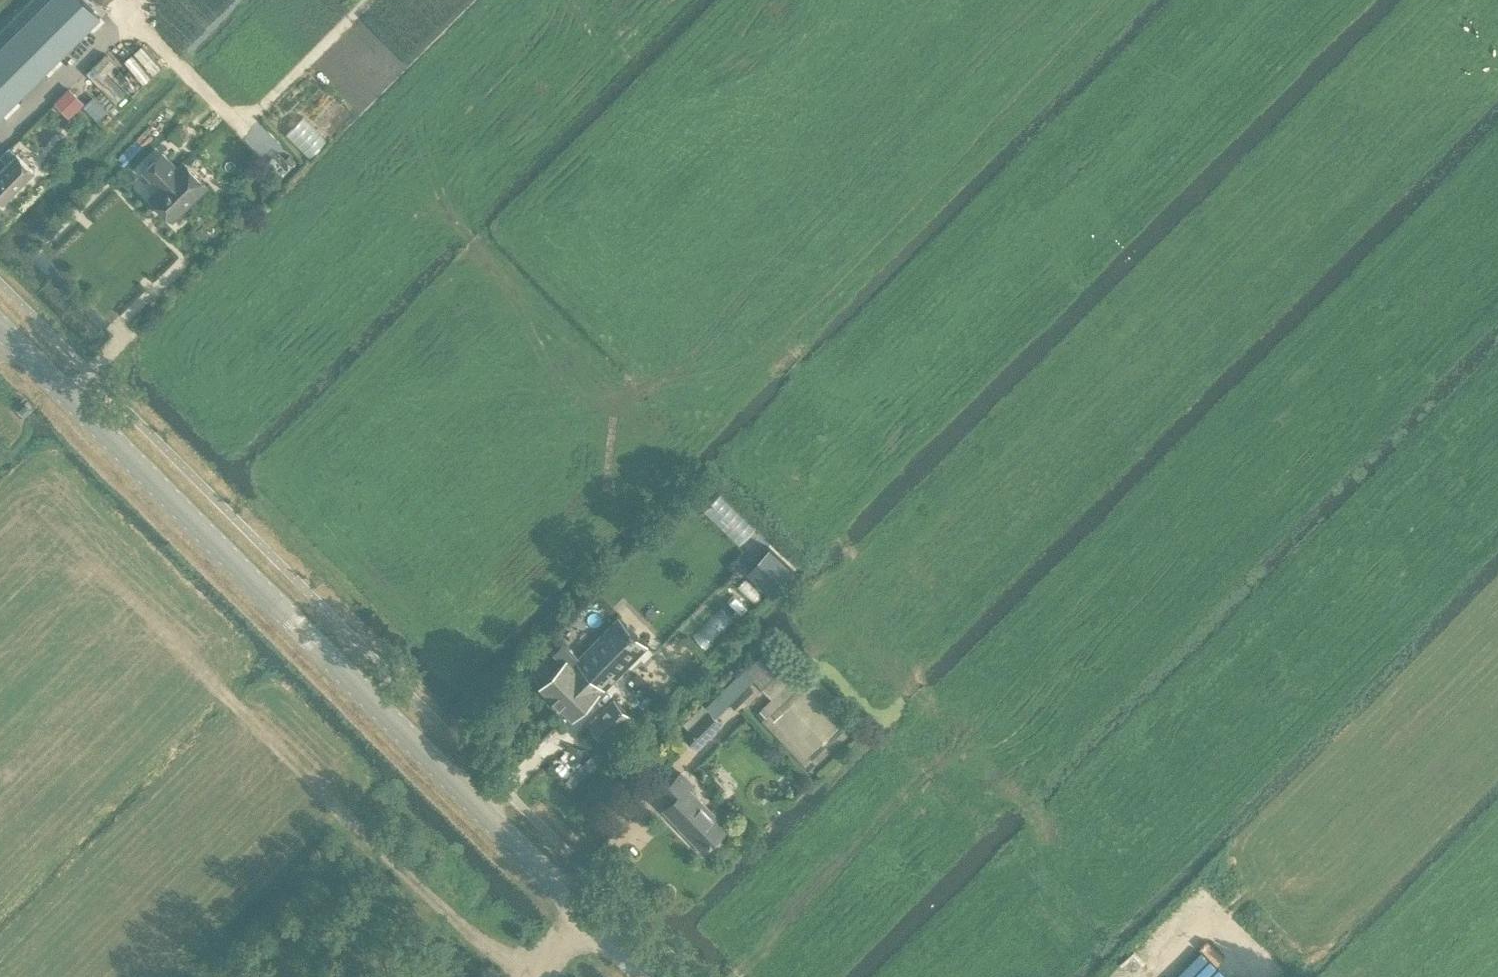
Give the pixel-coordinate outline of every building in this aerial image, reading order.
[(0,48),(0,127),(107,21),(86,0),(48,0),(0,48)] [(0,170),(0,197),(5,202),(35,171),(13,150),(4,159),(8,163),(0,170)] [(173,219),(207,186),(184,162),(178,168),(163,153),(144,171),(159,186),(150,195),(173,219)] [(265,185),(261,190),(262,196),(269,198),(272,193),(271,187),(265,185)] [(769,547),(747,570),(774,596),(796,572),(769,547)] [(563,664),(541,686),(573,720),(601,692),(600,691),(637,652),(646,643),(619,616),(579,656),(565,642),(553,654),(563,664)] [(850,724),(807,678),(801,683),(767,648),(745,669),(772,698),(763,706),(770,713),(762,720),(806,766),(812,760),(819,767),(850,737),(844,730),(850,724)] [(615,697),(589,722),(607,742),(619,730),(628,740),(639,730),(629,719),(633,715),(615,697)] [(697,748),(723,723),(714,715),(708,709),(684,735),(697,748)] [(729,826),(691,787),(694,784),(682,770),(658,792),(667,803),(660,810),(675,825),(674,826),(701,854),(729,826)]
